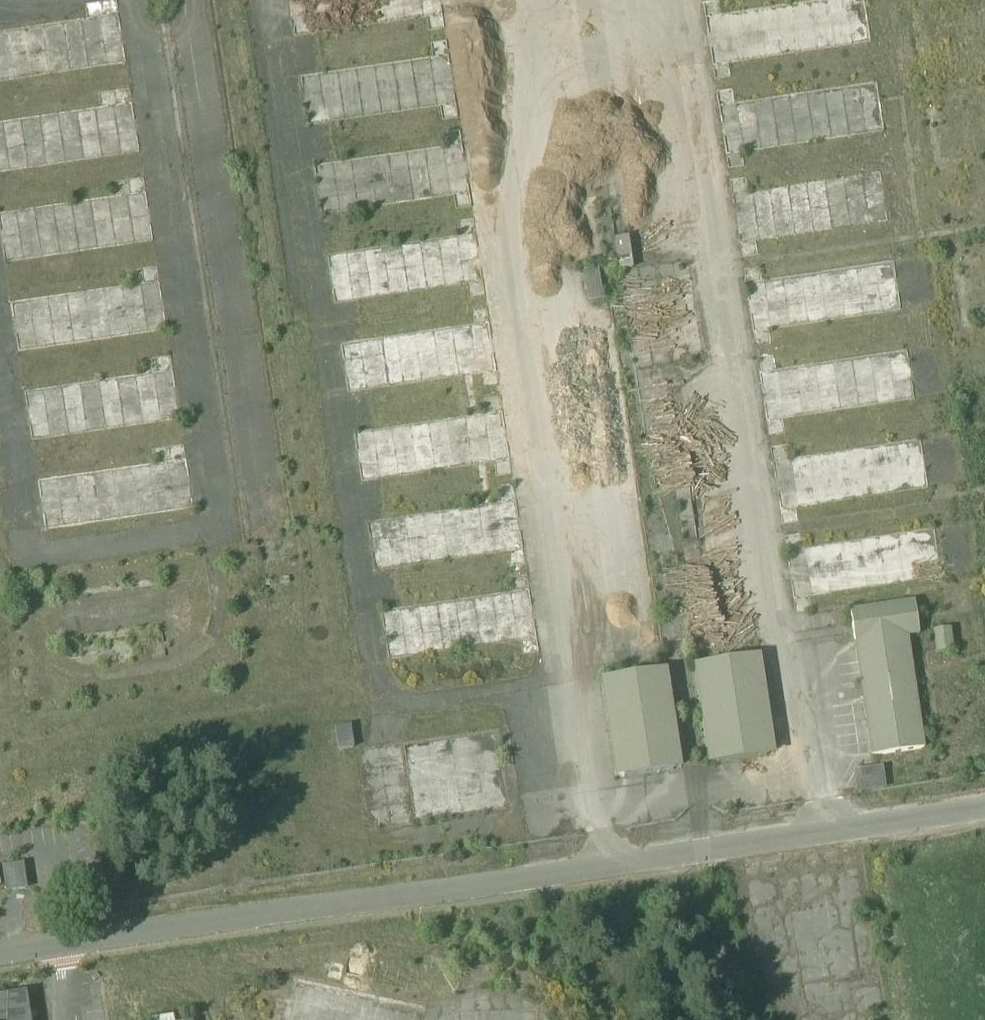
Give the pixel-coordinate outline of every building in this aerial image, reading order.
[(615,240),(620,271),(632,269),(628,238),(615,240)] [(348,300),(347,279),(346,254),(334,254),(336,301),(348,300)] [(584,273),(589,302),(601,300),(597,271),(584,273)] [(863,699),(872,757),(924,749),(907,637),(919,635),(914,602),(850,612),(861,687),(863,699)] [(934,631),(937,654),(953,651),(950,629),(934,631)] [(717,759),(717,764),(767,757),(766,751),(753,663),(752,658),(702,665),(703,670),(717,759)] [(623,773),(624,778),(673,771),(673,766),(659,677),(658,672),(609,679),(610,684),(623,773)] [(857,773),(860,792),(884,788),(881,769),(857,773)] [(4,870),(7,892),(25,890),(22,867),(4,870)] [(582,916),(587,929),(596,926),(590,913),(582,916)] [(28,1014),(25,995),(0,999),(0,1019),(29,1019),(28,1014)]
